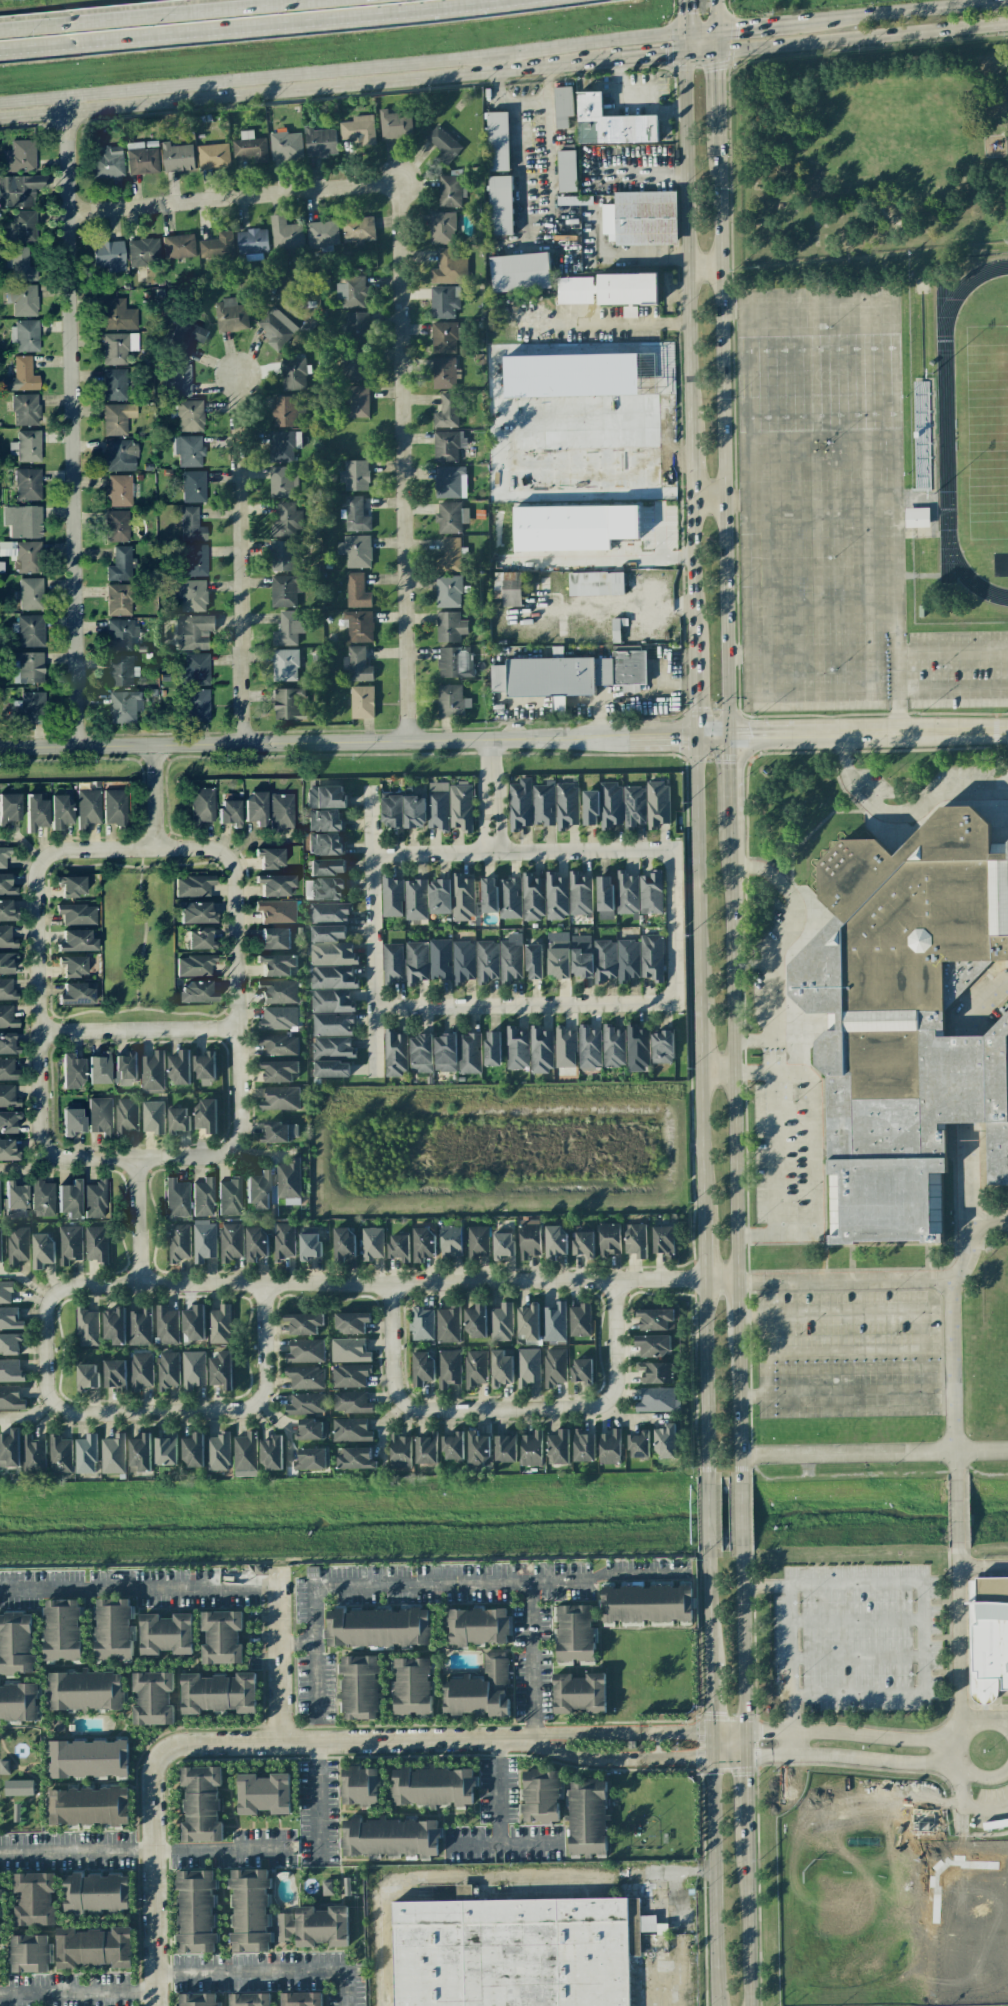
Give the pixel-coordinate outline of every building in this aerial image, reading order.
[(572,87),(554,87),(555,129),(568,128),(568,117),(573,116),(572,87)] [(658,142),(658,115),(603,116),(602,92),(577,92),(578,143),(658,142)] [(381,139),(412,138),(411,112),(387,113),(387,109),(379,109),(381,139)] [(488,171),(509,171),(508,112),(487,112),(488,171)] [(352,116),(352,122),(339,122),(340,140),(356,139),(356,146),(375,145),(373,115),(352,116)] [(337,156),(336,129),(312,130),(312,125),(305,126),(306,158),(337,156)] [(425,138),(441,152),(436,157),(446,165),(462,148),(437,125),(425,138)] [(233,161),(267,160),(266,138),(253,138),(253,130),(239,131),(240,140),(232,140),(233,161)] [(302,132),(270,133),(271,160),(302,158),(302,132)] [(36,140),(11,140),(11,150),(3,151),(4,172),(37,172),(36,140)] [(126,143),(127,174),(159,173),(158,148),(144,149),(143,142),(126,143)] [(194,170),(193,145),(170,146),(170,142),(162,142),(163,172),(194,170)] [(198,168),(229,167),(228,144),(197,145),(198,168)] [(122,146),(100,147),(101,154),(92,155),(92,178),(123,177),(122,146)] [(558,192),(576,191),(575,150),(557,151),(558,192)] [(462,176),(439,175),(438,207),(461,207),(462,176)] [(35,206),(35,189),(48,188),(47,176),(0,177),(0,207),(35,206)] [(489,236),(513,235),(511,176),(488,176),(489,236)] [(603,204),(603,246),(677,244),(676,191),(614,192),(614,204),(603,204)] [(6,222),(6,243),(38,242),(37,210),(13,211),(13,222),(6,222)] [(430,244),(455,244),(454,212),(429,213),(430,244)] [(302,224),(285,224),(285,215),(270,215),(271,253),(303,252),(302,224)] [(343,244),(361,243),(361,240),(375,240),(374,217),(342,218),(343,244)] [(337,221),(306,222),(307,249),(320,248),(320,252),(332,251),(332,244),(338,244),(337,221)] [(238,257),(269,254),(266,228),(236,231),(238,257)] [(199,240),(199,257),(233,256),(232,230),(218,231),(218,240),(199,240)] [(164,258),(195,257),(194,235),(163,236),(164,258)] [(129,267),(160,266),(159,238),(128,239),(129,267)] [(124,241),(93,242),(94,267),(117,266),(118,271),(125,271),(124,241)] [(30,267),(30,246),(12,247),(12,256),(7,256),(7,268),(12,268),(13,281),(37,281),(37,266),(30,267)] [(466,283),(466,258),(455,258),(455,249),(438,248),(438,269),(430,268),(430,283),(466,283)] [(490,256),(492,292),(551,289),(549,253),(490,256)] [(557,278),(557,304),(593,303),(593,294),(598,294),(598,305),(658,304),(658,273),(595,274),(595,277),(557,278)] [(13,317),(38,316),(37,285),(7,285),(7,303),(13,303),(13,317)] [(460,286),(430,287),(431,318),(454,318),(454,309),(460,309),(460,286)] [(137,329),(137,309),(125,309),(125,298),(101,298),(102,330),(137,329)] [(216,331),(247,330),(246,305),(236,305),(236,299),(215,300),(216,331)] [(298,326),(270,306),(257,325),(270,335),(265,342),(279,352),(298,326)] [(345,312),(345,343),(369,342),(368,312),(345,312)] [(202,344),(208,332),(183,318),(167,349),(186,360),(196,341),(202,344)] [(12,320),(13,343),(16,343),(16,352),(39,352),(39,320),(12,320)] [(456,322),(431,322),(431,354),(457,353),(456,322)] [(103,365),(127,365),(127,351),(138,351),(137,333),(103,334),(103,365)] [(367,348),(339,348),(340,381),(367,380),(367,348)] [(31,356),(14,356),(15,378),(2,378),(2,390),(39,390),(39,375),(32,375),(31,356)] [(455,357),(432,358),(433,389),(455,389),(455,357)] [(306,390),(305,359),(280,360),(281,391),(306,390)] [(190,365),(168,365),(168,396),(191,396),(190,365)] [(103,400),(126,401),(127,369),(104,368),(103,400)] [(368,386),(346,386),(346,418),(369,417),(368,386)] [(433,428),(458,427),(458,415),(463,415),(463,401),(457,401),(457,392),(440,393),(441,413),(433,413),(433,428)] [(12,395),(13,426),(39,425),(38,394),(12,395)] [(296,396),(272,396),(272,427),(296,426),(296,396)] [(204,431),(203,400),(170,401),(170,417),(179,417),(179,432),(204,431)] [(104,404),(104,436),(127,435),(127,418),(136,418),(136,404),(104,404)] [(40,430),(17,431),(17,442),(10,442),(10,455),(17,455),(17,462),(40,462),(40,430)] [(269,431),(269,463),(293,462),(293,449),(301,449),(301,431),(269,431)] [(433,432),(434,463),(458,462),(457,448),(465,448),(464,431),(433,432)] [(172,436),(172,455),(178,455),(179,467),(202,466),(201,456),(205,456),(205,445),(202,446),(201,436),(172,436)] [(136,440),(104,441),(105,472),(137,471),(136,440)] [(345,482),(345,491),(369,490),(368,460),(344,461),(344,472),(339,472),(339,483),(345,482)] [(270,498),(293,498),(293,488),(297,488),(296,466),(269,467),(270,498)] [(460,498),(460,482),(465,482),(465,466),(434,467),(435,498),(460,498)] [(41,469),(15,469),(15,500),(41,500),(41,469)] [(183,503),(206,502),(206,471),(182,471),(183,503)] [(105,497),(109,497),(109,507),(132,506),(131,475),(109,475),(109,485),(105,486),(105,497)] [(363,516),(363,496),(345,496),(346,532),(371,531),(370,516),(363,516)] [(302,510),(295,511),(295,502),(278,502),(278,520),(271,520),(271,537),(296,536),(296,529),(302,529),(302,510)] [(468,508),(461,508),(461,502),(438,503),(438,513),(434,513),(435,523),(438,523),(438,533),(461,533),(461,524),(469,524),(468,508)] [(514,507),(514,551),(610,550),(610,539),(639,539),(639,505),(514,507)] [(41,506),(9,507),(10,538),(42,538),(41,506)] [(206,540),(206,526),(199,527),(198,506),(181,507),(182,541),(206,540)] [(904,508),(905,528),(929,527),(929,508),(904,508)] [(106,542),(129,542),(128,510),(105,511),(106,542)] [(370,568),(371,536),(340,536),(339,554),(345,554),(345,567),(370,568)] [(459,537),(443,538),(443,557),(437,557),(438,572),(460,571),(459,537)] [(0,542),(0,558),(17,557),(18,573),(42,573),(41,541),(0,542)] [(294,541),(270,541),(271,572),(294,571),(294,541)] [(207,576),(207,545),(182,545),(183,576),(207,576)] [(107,580),(133,580),(133,559),(131,559),(131,546),(113,546),(114,566),(106,566),(107,580)] [(568,573),(569,597),(624,595),(623,571),(568,573)] [(364,572),(346,573),(347,607),(371,607),(371,592),(364,592),(364,572)] [(521,572),(494,572),(495,590),(503,590),(503,606),(522,606),(521,572)] [(302,593),(302,575),(271,576),(271,607),(296,607),(296,593),(302,593)] [(461,575),(435,576),(436,608),(461,607),(461,575)] [(43,578),(20,578),(20,610),(44,609),(43,578)] [(181,612),(206,611),(206,580),(175,580),(175,598),(181,598),(181,612)] [(131,615),(131,601),(140,601),(139,584),(106,585),(107,616),(131,615)] [(272,646),(297,645),(297,633),(305,633),(304,620),(297,620),(297,611),(280,611),(280,631),(272,631),(272,646)] [(348,643),(373,642),(372,611),(342,612),(343,620),(347,620),(348,643)] [(460,642),(460,635),(467,635),(467,620),(460,621),(459,612),(436,612),(437,642),(460,642)] [(44,646),(43,615),(17,616),(17,623),(12,623),(12,633),(20,633),(20,647),(44,646)] [(177,650),(208,650),(208,631),(214,631),(214,615),(176,616),(177,650)] [(137,620),(108,620),(108,651),(132,651),(132,637),(137,637),(137,620)] [(365,666),(365,646),(348,646),(348,657),(343,657),(342,668),(347,668),(347,681),(373,681),(373,666),(365,666)] [(472,677),(471,647),(438,648),(438,678),(472,677)] [(298,649),(272,650),(273,681),(298,681),(298,649)] [(597,685),(646,684),(645,650),(612,651),(612,658),(596,659),(597,685)] [(13,653),(13,683),(44,683),(43,652),(13,653)] [(209,685),(209,654),(185,654),(185,664),(180,664),(180,685),(209,685)] [(110,686),(134,685),(133,655),(109,656),(110,686)] [(596,695),(595,657),(507,659),(507,665),(490,665),(491,691),(507,691),(507,697),(553,696),(553,711),(563,711),(563,696),(596,695)] [(461,684),(437,685),(438,717),(464,717),(464,708),(471,708),(470,698),(461,698),(461,684)] [(374,718),(373,686),(350,686),(351,719),(374,718)] [(275,719),(308,718),(307,688),(274,689),(275,719)] [(210,721),(209,689),(186,690),(186,722),(210,721)] [(141,691),(109,692),(110,723),(135,723),(135,711),(142,711),(141,691)] [(44,692),(21,693),(21,701),(11,701),(11,725),(45,724),(44,692)] [(510,832),(519,832),(519,826),(532,826),(531,777),(519,777),(519,783),(508,784),(510,832)] [(555,826),(554,780),(545,780),(545,785),(532,785),(533,826),(555,826)] [(449,783),(428,782),(427,830),(448,830),(449,783)] [(669,823),(669,782),(647,783),(647,830),(657,830),(657,824),(669,823)] [(622,783),(600,783),(601,830),(612,830),(612,824),(623,824),(622,783)] [(579,825),(578,784),(556,785),(557,831),(567,831),(566,825),(579,825)] [(345,808),(344,786),(308,786),(308,808),(345,808)] [(645,787),(624,787),(624,826),(646,826),(645,787)] [(214,823),(214,788),(191,788),(192,823),(214,823)] [(77,829),(88,830),(88,823),(100,824),(101,790),(78,790),(77,829)] [(104,825),(126,825),(126,790),(104,790),(104,825)] [(584,825),(599,825),(598,790),(583,791),(584,825)] [(266,792),(246,792),(246,821),(256,821),(256,827),(266,827),(266,792)] [(0,794),(0,827),(9,827),(9,820),(20,820),(20,794),(0,794)] [(27,833),(34,832),(34,827),(48,827),(47,800),(39,800),(38,794),(26,794),(27,833)] [(271,830),(294,830),(293,794),(270,794),(271,830)] [(70,795),(51,795),(52,830),(62,830),(61,824),(71,824),(70,795)] [(403,796),(382,796),(381,827),(403,827),(403,796)] [(404,828),(425,828),(425,796),(404,797),(404,828)] [(239,800),(219,801),(220,825),(240,824),(239,800)] [(998,842),(1007,842),(1007,957),(999,957),(947,1012),(948,1037),(990,1036),(1007,1016),(1007,1183),(993,1183),(992,1123),(952,1124),(953,1171),(937,1172),(938,1242),(831,1244),(829,1126),(828,1075),(816,1065),(815,1065),(815,1064),(815,1042),(828,1028),(829,1029),(828,1014),(814,1014),(792,994),(791,994),(790,968),(842,914),(824,898),(822,863),(845,838),(880,837),(881,837),(899,854),(943,806),(944,807),(944,806),(978,805),(998,824),(998,842)] [(309,811),(309,832),(344,831),(343,810),(309,811)] [(309,834),(309,855),(344,855),(343,833),(309,834)] [(6,868),(5,856),(11,856),(11,847),(0,848),(0,868),(6,868)] [(284,849),(259,848),(258,868),(283,868),(284,849)] [(310,860),(310,876),(345,875),(345,859),(310,860)] [(617,913),(639,913),(638,876),(626,876),(626,870),(616,870),(617,913)] [(662,913),(661,870),(649,870),(650,875),(639,875),(640,914),(662,913)] [(568,877),(557,877),(557,871),(545,871),(546,918),(568,918),(568,877)] [(570,916),(592,916),(591,876),(580,877),(580,871),(569,871),(570,916)] [(544,878),(533,878),(534,873),(523,872),(522,920),(543,921),(544,878)] [(474,919),(473,878),(463,879),(463,873),(451,873),(452,920),(474,919)] [(15,894),(15,886),(10,886),(9,874),(0,874),(0,895),(15,894)] [(294,875),(256,876),(256,883),(261,883),(261,896),(295,896),(294,875)] [(86,896),(85,876),(59,877),(60,897),(86,896)] [(176,897),(210,896),(209,885),(215,885),(215,876),(176,877),(176,897)] [(597,911),(613,911),(612,876),(597,876),(597,911)] [(403,879),(382,878),(382,916),(402,917),(403,879)] [(496,878),(481,878),(482,912),(497,912),(496,878)] [(498,878),(499,918),(521,918),(521,878),(498,878)] [(346,879),(305,879),(305,899),(346,900),(346,879)] [(404,880),(405,920),(427,920),(426,879),(404,880)] [(451,914),(450,880),(429,880),(429,914),(451,914)] [(16,921),(16,912),(11,912),(10,900),(0,900),(0,921),(16,921)] [(261,923),(295,923),(296,901),(256,900),(255,910),(262,910),(261,923)] [(212,902),(180,902),(181,924),(213,923),(212,902)] [(309,904),(310,923),(348,922),(348,903),(309,904)] [(56,905),(57,915),(63,914),(63,925),(96,924),(95,904),(56,905)] [(17,939),(11,939),(11,925),(0,926),(0,948),(17,947),(17,939)] [(311,941),(345,941),(345,926),(311,926),(311,941)] [(289,928),(261,928),(261,949),(289,949),(289,928)] [(187,949),(212,949),(213,929),(188,929),(187,949)] [(96,938),(90,939),(90,930),(62,930),(63,944),(57,944),(57,951),(97,950),(96,938)] [(548,932),(547,977),(569,978),(570,933),(548,932)] [(499,941),(500,980),(522,980),(521,933),(508,933),(508,941),(499,941)] [(592,935),(571,936),(572,977),(592,977),(592,935)] [(664,983),(662,935),(640,936),(641,978),(653,977),(653,983),(664,983)] [(451,939),(429,940),(430,980),(452,979),(451,939)] [(593,940),(594,984),(605,984),(605,978),(616,978),(616,940),(593,940)] [(628,978),(639,977),(639,940),(617,940),(618,983),(629,983),(628,978)] [(498,941),(476,942),(477,985),(488,985),(488,979),(498,979),(498,941)] [(428,942),(405,943),(406,986),(417,986),(417,980),(428,980),(428,942)] [(475,979),(475,942),(453,942),(453,985),(463,985),(463,979),(475,979)] [(310,943),(310,965),(358,964),(358,953),(352,953),(352,943),(310,943)] [(383,944),(383,982),(404,982),(403,944),(383,944)] [(542,979),(541,944),(526,945),(527,979),(542,979)] [(15,953),(0,953),(0,974),(14,975),(15,953)] [(290,976),(290,967),(296,967),(295,955),(256,955),(257,963),(263,963),(263,976),(290,976)] [(86,956),(58,957),(58,965),(63,965),(63,977),(86,977),(86,956)] [(177,956),(177,976),(211,976),(211,963),(217,963),(216,956),(177,956)] [(311,989),(358,988),(358,976),(352,976),(352,966),(310,967),(311,989)] [(0,979),(0,999),(14,999),(13,979),(0,979)] [(297,980),(257,981),(257,990),(263,990),(263,1003),(297,1003),(297,980)] [(93,982),(64,983),(64,994),(58,994),(59,1005),(94,1004),(93,982)] [(182,983),(182,1003),(217,1002),(217,992),(211,992),(211,982),(182,983)] [(349,990),(312,990),(312,1013),(355,1012),(355,1002),(349,1002),(349,990)] [(18,1028),(18,1019),(12,1019),(11,1005),(0,1005),(0,1028),(18,1028)] [(297,1007),(263,1007),(263,1019),(258,1019),(258,1030),(297,1030),(297,1007)] [(313,1036),(353,1036),(353,1013),(313,1014),(313,1036)] [(600,1029),(589,1030),(589,1024),(578,1025),(579,1069),(601,1068),(600,1029)] [(625,1029),(613,1029),(614,1024),(603,1024),(602,1067),(624,1067),(625,1029)] [(507,1069),(529,1069),(528,1031),(517,1031),(517,1026),(506,1026),(507,1069)] [(552,1031),(541,1031),(541,1026),(530,1026),(531,1072),(553,1072),(552,1031)] [(627,1071),(647,1072),(649,1028),(628,1028),(627,1071)] [(576,1030),(556,1029),(555,1067),(575,1067),(576,1030)] [(385,1075),(407,1075),(406,1031),(384,1031),(385,1075)] [(485,1066),(501,1066),(500,1031),(485,1032),(485,1066)] [(673,1031),(652,1032),(653,1064),(674,1063),(673,1031)] [(15,1054),(15,1034),(0,1034),(0,1054),(15,1054)] [(433,1072),(432,1034),(410,1035),(411,1072),(433,1072)] [(457,1072),(457,1034),(436,1034),(435,1071),(457,1072)] [(459,1034),(458,1073),(480,1073),(481,1034),(459,1034)] [(298,1055),(297,1035),(259,1035),(259,1045),(264,1045),(264,1055),(298,1055)] [(313,1057),(355,1057),(356,1047),(350,1047),(350,1037),(313,1037),(313,1057)] [(163,1050),(154,1050),(154,1056),(141,1056),(141,1090),(164,1090),(163,1050)] [(190,1085),(189,1050),(179,1050),(179,1056),(169,1056),(170,1085),(190,1085)] [(88,1057),(89,1084),(110,1083),(110,1051),(99,1051),(99,1056),(88,1057)] [(213,1051),(206,1051),(206,1055),(196,1055),(196,1085),(214,1085),(213,1051)] [(63,1088),(83,1088),(82,1058),(73,1059),(73,1053),(62,1053),(63,1088)] [(116,1054),(117,1086),(131,1086),(131,1079),(137,1079),(136,1054),(116,1054)] [(14,1079),(13,1058),(0,1059),(0,1080),(14,1079)] [(298,1073),(297,1061),(262,1062),(263,1083),(292,1082),(291,1073),(298,1073)] [(315,1077),(350,1077),(350,1061),(315,1062),(315,1077)] [(19,1107),(19,1097),(13,1098),(13,1085),(0,1085),(0,1107),(19,1107)] [(259,1101),(259,1110),(299,1110),(299,1087),(265,1087),(265,1101),(259,1101)] [(112,1098),(88,1098),(89,1132),(103,1132),(103,1136),(112,1136),(112,1098)] [(138,1099),(116,1098),(115,1134),(137,1134),(138,1099)] [(216,1134),(216,1099),(196,1099),(196,1128),(206,1128),(206,1134),(216,1134)] [(163,1101),(142,1102),(143,1132),(153,1131),(153,1135),(164,1135),(163,1101)] [(188,1108),(169,1108),(169,1135),(177,1135),(177,1131),(188,1131),(188,1108)] [(84,1132),(83,1109),(63,1109),(63,1137),(73,1137),(73,1132),(84,1132)] [(0,1112),(0,1133),(16,1133),(16,1112),(0,1112)] [(289,1142),(289,1138),(297,1137),(297,1122),(265,1123),(265,1135),(260,1135),(260,1143),(289,1142)] [(0,1141),(0,1160),(18,1160),(17,1150),(13,1150),(13,1140),(0,1141)] [(299,1157),(290,1157),(290,1163),(276,1163),(277,1198),(284,1198),(284,1205),(300,1204),(299,1157)] [(268,1169),(260,1170),(260,1175),(246,1176),(247,1203),(255,1203),(256,1210),(269,1210),(268,1169)] [(193,1183),(193,1216),(213,1216),(213,1176),(204,1176),(204,1182),(193,1183)] [(219,1216),(241,1215),(241,1176),(230,1176),(230,1181),(218,1182),(219,1216)] [(33,1217),(55,1216),(54,1183),(42,1183),(42,1177),(32,1178),(33,1217)] [(189,1216),(189,1182),(175,1183),(175,1177),(165,1178),(166,1217),(189,1216)] [(85,1218),(106,1218),(106,1178),(97,1178),(97,1184),(85,1184),(85,1218)] [(58,1185),(59,1212),(67,1212),(68,1219),(80,1219),(80,1179),(72,1179),(72,1185),(58,1185)] [(28,1185),(13,1185),(13,1181),(7,1181),(6,1217),(24,1217),(25,1208),(27,1208),(28,1185)] [(203,1264),(203,1258),(216,1257),(216,1221),(192,1222),(193,1264),(203,1264)] [(294,1224),(274,1223),(273,1263),(282,1263),(282,1256),(293,1256),(294,1224)] [(461,1223),(440,1224),(441,1257),(462,1256),(461,1223)] [(620,1223),(599,1223),(600,1255),(620,1255),(620,1223)] [(189,1224),(168,1225),(169,1264),(179,1264),(178,1258),(190,1258),(189,1224)] [(242,1224),(220,1224),(220,1259),(243,1258),(242,1224)] [(541,1255),(541,1224),(520,1224),(520,1261),(527,1260),(527,1255),(541,1255)] [(646,1224),(626,1225),(626,1253),(637,1253),(637,1259),(647,1259),(646,1224)] [(565,1257),(565,1225),(546,1226),(546,1257),(565,1257)] [(59,1226),(59,1266),(68,1266),(68,1260),(82,1260),(81,1226),(59,1226)] [(107,1226),(85,1227),(85,1261),(107,1261),(107,1226)] [(467,1227),(468,1256),(489,1256),(488,1226),(467,1227)] [(675,1226),(653,1226),(653,1252),(664,1252),(664,1257),(675,1257),(675,1226)] [(28,1227),(7,1228),(8,1267),(18,1267),(18,1261),(29,1261),(28,1227)] [(265,1227),(245,1228),(246,1263),(257,1262),(257,1257),(266,1256),(265,1227)] [(355,1257),(354,1228),(333,1228),(334,1262),(345,1262),(345,1257),(355,1257)] [(383,1257),(382,1228),(362,1228),(362,1262),(373,1261),(373,1258),(383,1257)] [(414,1228),(414,1262),(425,1262),(425,1257),(434,1257),(434,1228),(414,1228)] [(594,1232),(573,1231),(573,1256),(593,1257),(594,1232)] [(320,1233),(299,1234),(299,1261),(309,1261),(309,1257),(320,1257),(320,1233)] [(514,1234),(494,1233),(493,1260),(505,1260),(505,1256),(513,1256),(514,1234)] [(33,1270),(44,1270),(44,1263),(54,1263),(54,1234),(33,1235),(33,1270)] [(409,1262),(409,1235),(388,1235),(389,1258),(400,1257),(400,1263),(409,1262)] [(12,1282),(0,1282),(0,1304),(11,1304),(12,1282)] [(565,1341),(566,1301),(555,1301),(555,1307),(543,1307),(542,1341),(565,1341)] [(486,1337),(485,1302),(475,1303),(475,1309),(464,1309),(465,1338),(486,1337)] [(490,1341),(512,1341),(511,1302),(500,1302),(500,1308),(489,1308),(490,1341)] [(538,1302),(530,1302),(530,1307),(517,1307),(517,1335),(526,1335),(526,1342),(538,1341),(538,1302)] [(182,1310),(183,1339),(204,1339),(204,1304),(193,1304),(193,1310),(182,1310)] [(209,1343),(230,1343),(229,1304),(219,1304),(219,1310),(208,1310),(209,1343)] [(167,1305),(155,1305),(156,1345),(179,1344),(178,1310),(167,1311),(167,1305)] [(459,1342),(459,1305),(449,1305),(449,1309),(436,1309),(437,1343),(459,1342)] [(590,1305),(569,1305),(569,1337),(591,1336),(590,1305)] [(99,1346),(98,1311),(85,1312),(85,1306),(77,1306),(78,1346),(99,1346)] [(151,1345),(150,1306),(141,1306),(141,1311),(128,1311),(129,1345),(151,1345)] [(24,1329),(24,1320),(17,1320),(17,1307),(0,1308),(0,1330),(24,1329)] [(412,1340),(433,1340),(433,1310),(422,1310),(422,1307),(412,1307),(412,1340)] [(638,1330),(674,1330),(674,1309),(639,1308),(638,1330)] [(124,1309),(103,1310),(104,1339),(112,1339),(112,1345),(125,1345),(124,1309)] [(322,1313),(283,1314),(283,1321),(289,1321),(290,1335),(316,1334),(316,1326),(323,1326),(322,1313)] [(335,1334),(364,1333),(364,1323),(370,1322),(370,1313),(335,1313),(335,1334)] [(19,1354),(19,1343),(23,1343),(23,1334),(0,1334),(0,1354),(19,1354)] [(670,1335),(635,1336),(635,1346),(641,1346),(641,1356),(671,1355),(670,1335)] [(331,1362),(370,1362),(370,1352),(365,1352),(365,1338),(331,1339),(331,1362)] [(284,1363),(323,1362),(323,1339),(289,1340),(290,1354),(284,1354),(284,1363)] [(512,1386),(513,1356),(503,1356),(504,1349),(491,1349),(491,1385),(512,1386)] [(517,1384),(540,1384),(539,1349),(516,1349),(517,1384)] [(566,1349),(544,1349),(545,1389),(554,1389),(554,1382),(566,1382),(566,1349)] [(460,1350),(437,1351),(438,1390),(447,1390),(447,1384),(461,1384),(460,1350)] [(486,1350),(464,1351),(465,1390),(475,1389),(475,1383),(486,1383),(486,1350)] [(205,1351),(181,1352),(182,1387),(206,1386),(205,1351)] [(232,1390),(231,1351),(218,1351),(218,1358),(210,1358),(210,1385),(223,1385),(223,1390),(232,1390)] [(413,1387),(423,1387),(423,1381),(433,1381),(432,1351),(412,1352),(413,1387)] [(178,1352),(157,1352),(158,1392),(167,1392),(167,1386),(179,1386),(178,1352)] [(152,1353),(129,1353),(130,1392),(142,1392),(142,1386),(153,1386),(152,1353)] [(592,1383),(592,1358),(572,1359),(572,1384),(592,1383)] [(0,1360),(0,1381),(24,1381),(24,1371),(19,1371),(19,1359),(0,1360)] [(125,1360),(104,1360),(104,1387),(126,1387),(125,1360)] [(642,1384),(673,1383),(672,1362),(636,1363),(636,1370),(641,1370),(642,1384)] [(78,1393),(85,1392),(85,1388),(98,1387),(98,1364),(77,1364),(78,1393)] [(333,1388),(365,1387),(365,1375),(371,1375),(370,1364),(332,1365),(333,1388)] [(290,1389),(324,1389),(323,1367),(285,1367),(285,1378),(289,1378),(290,1389)] [(0,1386),(0,1410),(26,1409),(25,1399),(19,1399),(19,1386),(0,1386)] [(675,1388),(641,1387),(640,1402),(635,1402),(635,1411),(674,1411),(675,1388)] [(333,1392),(333,1413),(373,1412),(372,1402),(366,1402),(366,1392),(333,1392)] [(324,1393),(291,1394),(291,1405),(285,1405),(285,1414),(324,1414),(324,1393)] [(372,1441),(372,1431),(367,1432),(367,1418),(330,1419),(331,1442),(372,1441)] [(294,1440),(322,1440),(322,1420),(299,1420),(299,1433),(294,1433),(294,1440)] [(675,1423),(665,1423),(665,1429),(655,1429),(656,1458),(675,1458),(675,1423)] [(19,1467),(18,1427),(10,1428),(10,1433),(0,1434),(0,1467),(19,1467)] [(599,1433),(600,1464),(620,1464),(620,1428),(612,1429),(612,1433),(599,1433)] [(568,1429),(558,1429),(558,1434),(548,1435),(548,1464),(569,1463),(568,1429)] [(649,1457),(649,1429),(641,1430),(641,1435),(629,1435),(629,1458),(649,1457)] [(469,1465),(490,1464),(489,1435),(479,1436),(479,1430),(468,1431),(469,1465)] [(521,1435),(521,1465),(542,1465),(542,1430),(533,1430),(533,1435),(521,1435)] [(207,1437),(207,1471),(229,1471),(229,1431),(218,1432),(218,1437),(207,1437)] [(257,1471),(256,1431),(247,1431),(247,1437),(233,1437),(233,1471),(257,1471)] [(416,1464),(437,1463),(437,1431),(427,1431),(427,1437),(416,1437),(416,1464)] [(463,1460),(463,1431),(455,1431),(455,1436),(443,1436),(443,1459),(463,1460)] [(574,1461),(595,1461),(595,1431),(574,1431),(574,1461)] [(203,1467),(203,1432),(193,1432),(193,1438),(182,1438),(182,1467),(203,1467)] [(411,1436),(398,1436),(398,1432),(390,1432),(390,1468),(411,1467),(411,1436)] [(101,1439),(102,1474),(125,1474),(124,1433),(115,1433),(115,1439),(101,1439)] [(150,1433),(142,1433),(142,1439),(129,1439),(129,1472),(151,1472),(150,1433)] [(45,1440),(31,1441),(31,1434),(22,1434),(23,1475),(46,1474),(45,1440)] [(61,1434),(49,1434),(50,1477),(72,1476),(72,1439),(61,1439),(61,1434)] [(75,1439),(75,1473),(96,1473),(96,1434),(85,1434),(86,1439),(75,1439)] [(495,1462),(516,1462),(516,1434),(495,1434),(495,1462)] [(281,1435),(271,1435),(271,1440),(260,1440),(260,1470),(282,1470),(281,1435)] [(175,1465),(175,1439),(155,1438),(155,1465),(175,1465)] [(370,1447),(337,1448),(338,1469),(376,1468),(376,1460),(371,1460),(370,1447)] [(297,1470),(325,1469),(325,1448),(296,1449),(297,1470)] [(974,1578),(1007,1577),(1007,1689),(999,1689),(998,1678),(976,1678),(976,1672),(972,1672),(969,1626),(976,1625),(974,1578)] [(692,1621),(691,1586),(601,1588),(602,1623),(692,1621)] [(45,1660),(81,1660),(80,1599),(44,1600),(45,1660)] [(132,1660),(132,1599),(95,1599),(95,1660),(132,1660)] [(594,1661),(593,1605),(557,1606),(558,1629),(555,1629),(556,1662),(594,1661)] [(430,1645),(429,1610),(344,1611),(344,1608),(326,1609),(327,1647),(430,1645)] [(508,1643),(509,1609),(449,1609),(448,1646),(467,1646),(467,1643),(508,1643)] [(203,1664),(243,1663),(242,1644),(238,1644),(238,1631),(242,1631),(242,1611),(202,1612),(202,1632),(206,1632),(207,1645),(202,1645),(203,1664)] [(35,1673),(35,1655),(33,1655),(32,1613),(0,1613),(0,1674),(35,1673)] [(141,1655),(161,1655),(160,1650),(173,1650),(173,1655),(193,1654),(192,1613),(172,1614),(172,1618),(159,1619),(159,1614),(141,1614),(141,1655)] [(483,1652),(483,1679),(443,1680),(443,1715),(488,1715),(488,1717),(508,1717),(507,1652),(483,1652)] [(378,1719),(378,1699),(379,1699),(379,1656),(340,1656),(340,1677),(340,1699),(343,1699),(343,1719),(378,1719)] [(394,1659),(395,1682),(393,1682),(394,1714),(431,1714),(431,1658),(394,1659)] [(49,1672),(49,1710),(83,1710),(123,1710),(122,1672),(89,1673),(89,1672),(49,1672)] [(173,1672),(133,1673),(133,1692),(138,1692),(138,1705),(133,1705),(134,1725),(174,1724),(174,1705),(169,1705),(169,1692),(174,1692),(173,1672)] [(181,1674),(182,1714),(201,1714),(201,1710),(214,1709),(214,1712),(237,1711),(237,1714),(256,1713),(255,1672),(237,1673),(237,1677),(200,1677),(200,1673),(181,1674)] [(553,1674),(554,1714),(572,1714),(572,1709),(587,1709),(587,1714),(606,1713),(605,1673),(586,1673),(586,1678),(572,1678),(572,1673),(553,1674)] [(38,1721),(37,1684),(0,1684),(0,1721),(38,1721)] [(129,1776),(128,1741),(49,1742),(50,1777),(129,1776)] [(0,1761),(0,1774),(9,1775),(9,1761),(0,1761)] [(182,1841),(222,1841),(222,1822),(219,1822),(218,1786),(222,1786),(222,1767),(181,1767),(181,1786),(184,1786),(185,1822),(182,1822),(182,1841)] [(393,1804),(430,1805),(455,1806),(474,1806),(474,1769),(436,1769),(436,1768),(411,1768),(393,1767),(393,1804)] [(342,1768),(343,1805),(378,1804),(378,1787),(380,1787),(379,1768),(342,1768)] [(559,1822),(559,1798),(564,1798),(563,1779),(559,1779),(559,1770),(524,1771),(524,1804),(522,1804),(523,1823),(559,1822)] [(290,1814),(290,1774),(270,1774),(270,1778),(257,1778),(257,1774),(238,1774),(238,1815),(258,1814),(257,1810),(270,1810),(270,1814),(290,1814)] [(5,1795),(33,1795),(33,1780),(5,1780),(5,1795)] [(569,1854),(607,1854),(606,1820),(607,1820),(607,1780),(569,1780),(570,1815),(568,1815),(569,1854)] [(49,1826),(130,1823),(129,1787),(47,1790),(49,1826)] [(343,1856),(439,1855),(438,1819),(380,1820),(380,1821),(361,1821),(361,1819),(342,1819),(343,1856)] [(270,1951),(269,1914),(268,1914),(267,1887),(271,1887),(271,1877),(268,1877),(268,1869),(231,1870),(231,1878),(227,1878),(227,1889),(233,1889),(233,1933),(231,1933),(231,1952),(270,1951)] [(177,1952),(216,1953),(216,1927),(215,1927),(215,1908),(215,1889),(216,1889),(216,1871),(176,1870),(176,1890),(179,1890),(178,1934),(177,1934),(177,1952)] [(64,1914),(84,1914),(84,1910),(129,1911),(129,1875),(83,1875),(83,1872),(72,1871),(72,1875),(64,1875),(64,1914)] [(56,1925),(55,1905),(51,1905),(51,1893),(55,1893),(55,1873),(15,1874),(15,1893),(19,1893),(19,1906),(15,1907),(15,1926),(56,1925)] [(333,1895),(333,1881),(321,1882),(322,1896),(333,1895)] [(629,1956),(640,1956),(640,1933),(668,1933),(668,1924),(656,1924),(656,1915),(639,1915),(639,1898),(392,1902),(394,2005),(630,2005),(629,1956)] [(348,1947),(347,1906),(328,1906),(328,1910),(314,1911),(314,1906),(294,1907),(294,1913),(277,1913),(277,1941),(295,1941),(295,1947),(315,1947),(315,1943),(328,1942),(328,1947),(348,1947)] [(57,1928),(57,1968),(76,1968),(76,1965),(113,1965),(113,1968),(132,1968),(131,1927),(112,1927),(112,1931),(76,1931),(76,1928),(57,1928)] [(50,1935),(10,1936),(11,1973),(51,1972),(50,1935)] [(219,2001),(215,2002),(215,1993),(178,1994),(178,2005),(220,2005),(219,2001)] [(270,1993),(229,1994),(230,2005),(270,2005),(270,1993)] [(281,2005),(322,2005),(321,1993),(281,1993),(281,2005)]
